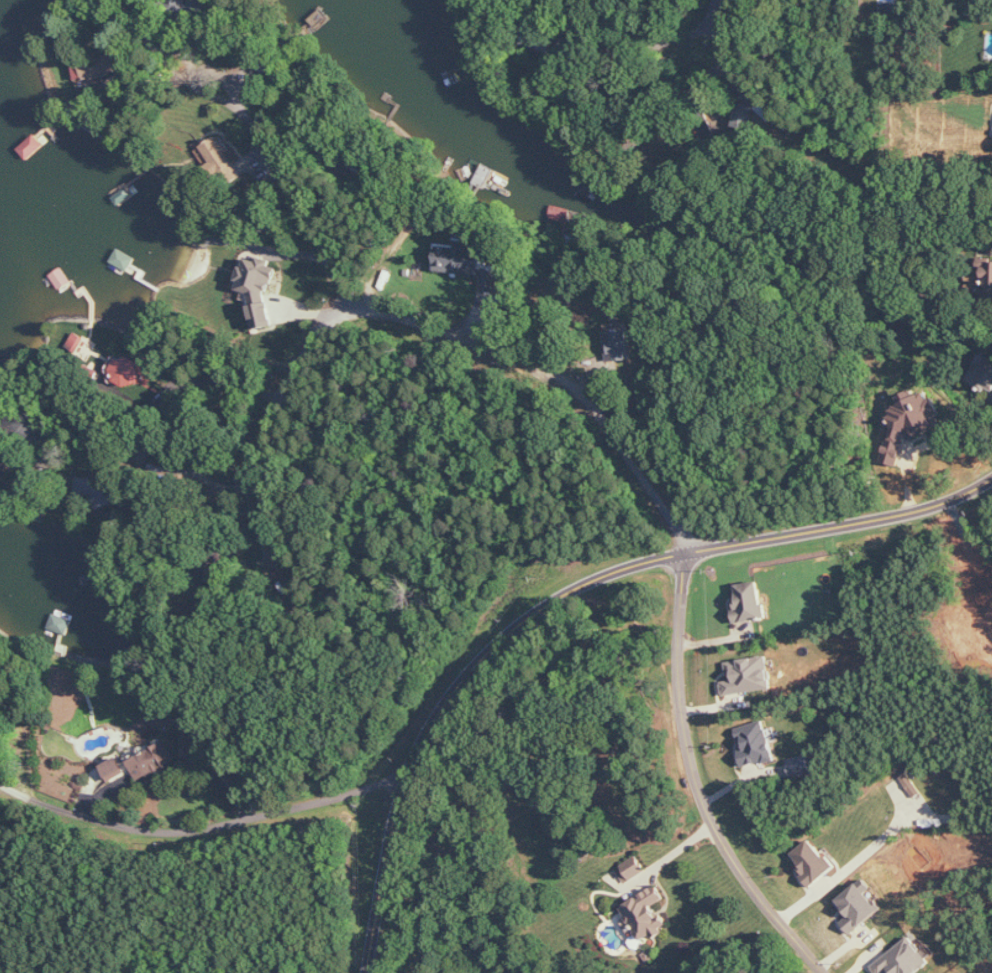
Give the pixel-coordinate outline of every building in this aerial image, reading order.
[(125,52),(90,55),(92,75),(126,72),(125,52)] [(751,128),(755,105),(738,103),(735,126),(751,128)] [(202,147),(227,184),(242,173),(217,136),(202,147)] [(574,210),(552,206),(550,220),(572,223),(574,210)] [(437,243),(435,271),(483,275),(485,247),(437,243)] [(269,268),(273,267),(271,256),(247,259),(248,266),(243,267),(252,329),(277,326),(269,268)] [(984,262),(985,299),(991,298),(991,262),(984,262)] [(631,360),(630,330),(608,330),(608,360),(631,360)] [(142,386),(142,374),(154,375),(155,361),(116,358),(115,384),(142,386)] [(986,362),(985,367),(976,365),(971,386),(991,390),(991,363),(986,362)] [(900,466),(909,434),(912,441),(926,435),(928,426),(935,424),(936,417),(943,414),(935,395),(926,393),(895,407),(892,419),(897,430),(891,433),(883,462),(900,466)] [(766,619),(762,582),(733,585),(738,623),(766,619)] [(49,629),(68,635),(73,620),(54,614),(49,629)] [(727,662),(730,680),(722,681),(724,696),(773,689),(768,656),(727,662)] [(778,762),(765,720),(737,729),(745,753),(740,754),(749,780),(761,776),(758,769),(778,762)] [(138,781),(178,766),(169,743),(129,758),(138,781)] [(793,779),(813,776),(810,755),(789,758),(793,779)] [(129,774),(120,757),(102,766),(111,783),(129,774)] [(915,798),(923,793),(907,772),(900,778),(915,798)] [(789,857),(814,887),(836,868),(812,838),(789,857)] [(617,869),(626,884),(647,871),(638,856),(617,869)] [(837,902),(849,917),(842,922),(852,935),(883,911),(869,893),(874,890),(866,879),(837,902)] [(666,899),(658,886),(623,907),(643,941),(652,935),(653,937),(669,928),(655,905),(666,899)] [(913,937),(871,965),(876,972),(919,972),(932,965),(913,937)]
